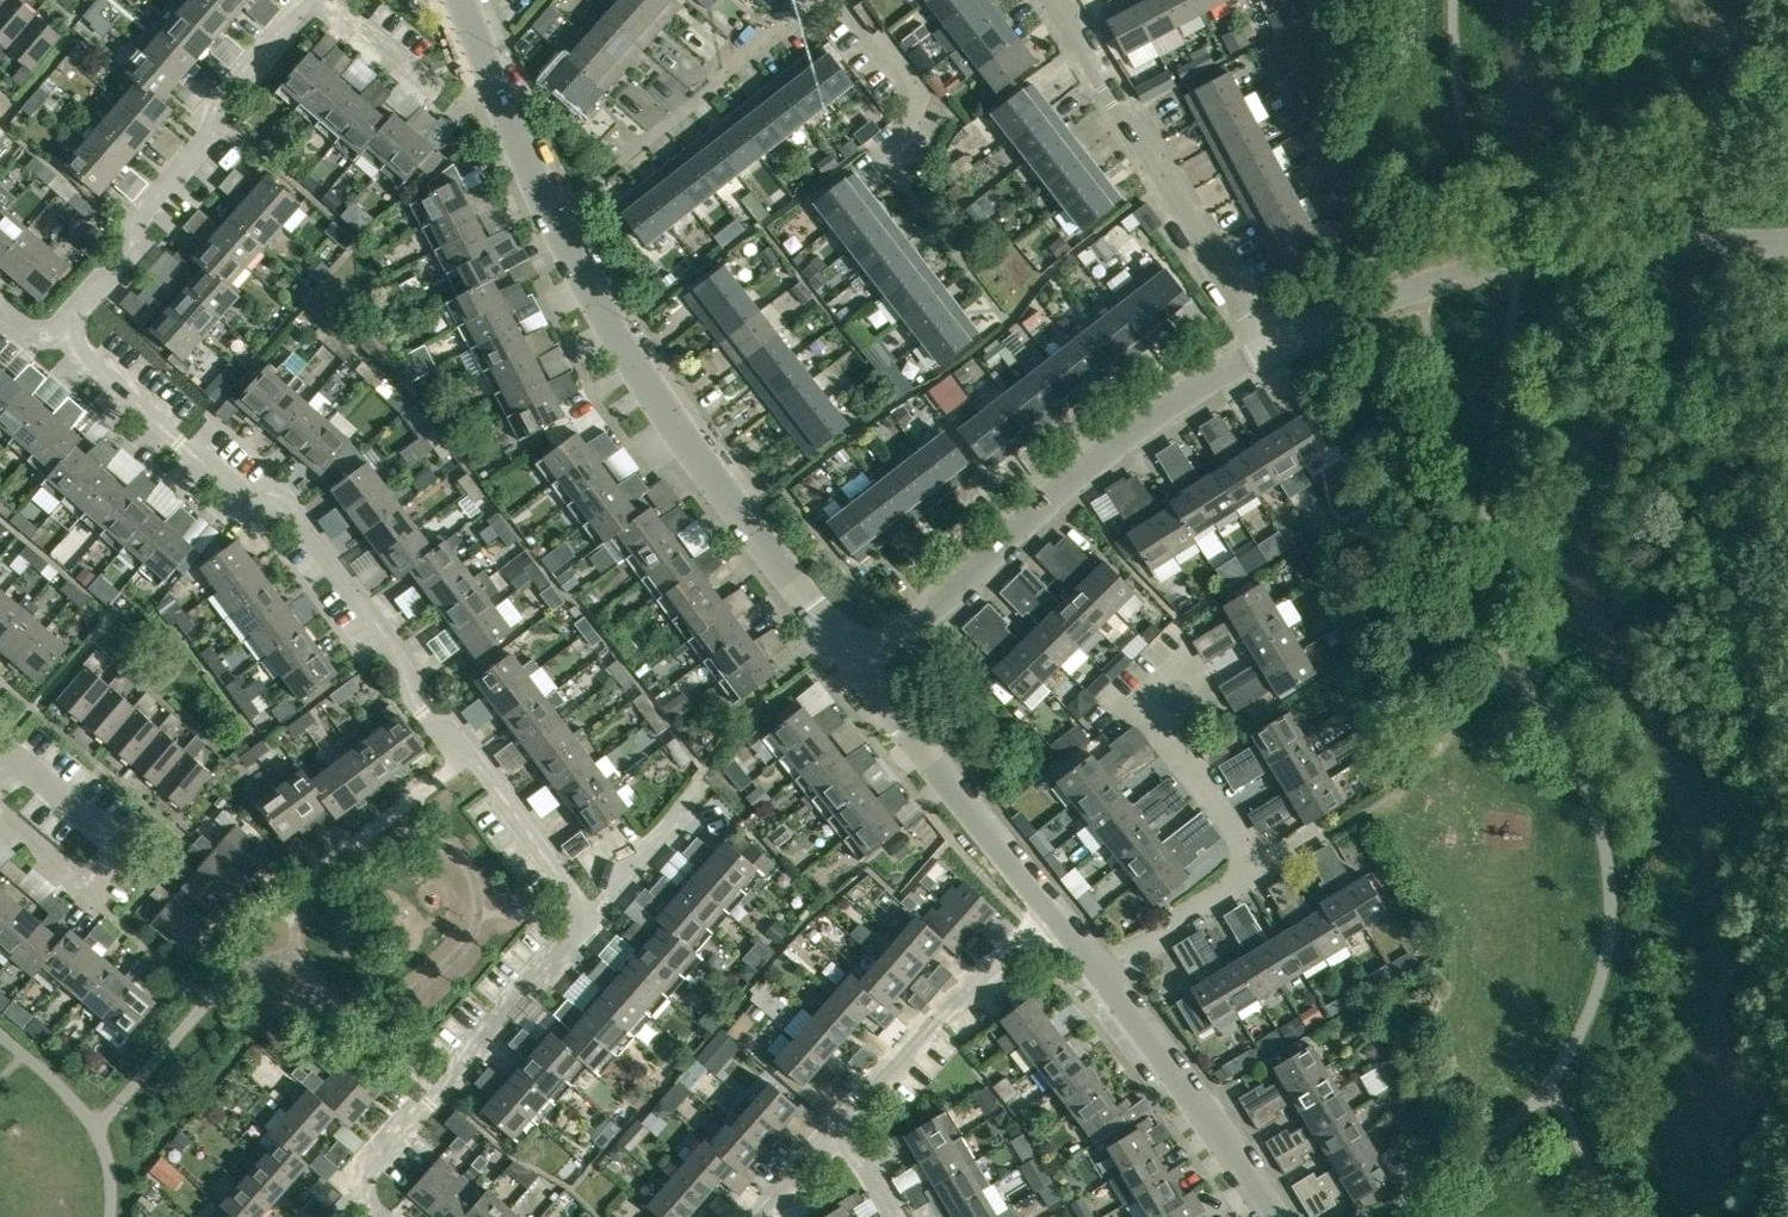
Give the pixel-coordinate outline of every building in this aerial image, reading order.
[(19,0),(10,0),(0,11),(0,62),(9,51),(39,17),(19,0)] [(10,0),(0,0),(0,11),(10,0)] [(101,13),(110,3),(106,0),(97,0),(92,6),(101,13)] [(181,10),(219,44),(222,40),(217,35),(232,19),(210,0),(190,0),(181,10)] [(232,19),(246,2),(251,7),(255,3),(251,0),(210,0),(232,19)] [(606,16),(643,49),(662,28),(631,0),(620,0),(606,16)] [(662,28),(682,6),(675,0),(631,0),(662,28)] [(707,9),(715,0),(696,0),(707,9)] [(925,1),(943,24),(973,0),(926,0),(925,1)] [(1000,16),(988,0),(973,0),(943,24),(961,47),(1000,16)] [(1144,31),(1127,0),(1120,0),(1101,10),(1124,55),(1150,41),(1144,31)] [(1144,31),(1150,41),(1175,27),(1161,0),(1127,0),(1144,31)] [(1201,14),(1194,0),(1161,0),(1175,27),(1201,14)] [(1226,0),(1194,0),(1201,14),(1226,0)] [(101,13),(92,6),(83,16),(92,24),(101,13)] [(216,47),(219,44),(181,10),(163,31),(196,59),(210,43),(216,47)] [(643,49),(606,16),(586,38),(624,71),(643,49)] [(1018,39),(1000,16),(961,47),(979,70),(1018,39)] [(39,17),(9,51),(24,64),(11,79),(21,87),(34,72),(32,71),(62,37),(39,17)] [(1250,45),(1242,29),(1241,27),(1222,37),(1231,55),(1250,45)] [(163,31),(145,51),(183,85),(187,81),(181,76),(196,59),(163,31)] [(586,38),(567,59),(604,93),(624,71),(586,38)] [(1018,39),(979,70),(997,93),(1036,62),(1018,39)] [(796,65),(827,104),(852,85),(821,45),(796,65)] [(67,57),(75,64),(84,54),(76,46),(67,57)] [(329,71),(344,53),(336,46),(320,63),(309,53),(276,92),(296,109),(329,71)] [(138,81),(160,100),(174,84),(180,89),(183,85),(145,51),(128,71),(138,81)] [(329,71),(296,109),(316,126),(349,88),(339,79),(353,60),(344,53),(329,71)] [(75,64),(67,57),(58,67),(66,75),(75,64)] [(604,93),(567,59),(548,81),(585,114),(604,93)] [(1288,72),(1282,61),(1269,68),(1274,79),(1288,72)] [(827,104),(796,65),(774,82),(804,122),(827,104)] [(1167,71),(1146,82),(1153,96),(1174,84),(1167,71)] [(1198,121),(1242,97),(1229,72),(1184,95),(1198,121)] [(927,81),(934,89),(940,97),(944,94),(948,92),(942,85),(934,75),(927,81)] [(349,88),(316,126),(335,143),(368,104),(384,87),(375,79),(360,97),(349,88)] [(138,81),(119,103),(158,136),(161,132),(156,127),(171,110),(160,100),(138,81)] [(804,122),(774,82),(751,100),(782,139),(804,122)] [(1010,137),(1050,107),(1032,84),(992,114),(1010,137)] [(31,98),(40,105),(49,95),(40,87),(31,98)] [(362,153),(388,121),(378,112),(392,94),(384,87),(368,104),(335,143),(356,160),(362,153)] [(1242,97),(1198,121),(1211,146),(1256,123),(1242,97)] [(40,105),(31,98),(22,108),(31,116),(40,105)] [(782,139),(751,100),(729,117),(759,157),(782,139)] [(102,123),(134,152),(149,135),(154,140),(158,136),(119,103),(102,123)] [(362,153),(381,170),(414,131),(429,113),(421,106),(405,123),(394,113),(388,121),(362,153)] [(1050,107),(1010,137),(1028,160),(1068,130),(1050,107)] [(401,187),(417,168),(426,175),(442,156),(434,149),(435,148),(423,138),(438,121),(429,113),(414,131),(381,170),(401,187)] [(759,157),(729,117),(706,135),(737,174),(759,157)] [(102,123),(84,143),(122,177),(125,173),(120,168),(134,152),(102,123)] [(1269,148),(1256,123),(1211,146),(1225,172),(1269,148)] [(1302,131),(1311,147),(1324,140),(1316,124),(1302,131)] [(1068,130),(1028,160),(1046,183),(1086,153),(1068,130)] [(4,131),(0,135),(0,143),(6,148),(14,140),(4,131)] [(706,135),(683,152),(714,192),(737,174),(706,135)] [(122,177),(84,143),(65,165),(98,194),(113,176),(119,181),(122,177)] [(1225,172),(1239,197),(1283,174),(1269,148),(1225,172)] [(683,152),(661,170),(691,210),(714,192),(683,152)] [(1064,206),(1104,176),(1086,153),(1046,183),(1064,206)] [(831,154),(817,165),(824,176),(839,164),(831,154)] [(940,171),(948,183),(973,166),(964,154),(940,171)] [(27,166),(37,175),(45,166),(35,158),(27,166)] [(45,166),(37,175),(48,184),(55,175),(45,166)] [(246,178),(235,169),(227,178),(238,187),(246,178)] [(638,187),(669,227),(691,210),(661,170),(638,187)] [(432,180),(437,190),(410,204),(423,228),(489,193),(483,183),(462,193),(450,171),(432,180)] [(832,226),(872,196),(854,174),(814,203),(832,226)] [(1296,199),(1283,174),(1239,197),(1252,223),(1296,199)] [(249,196),(281,226),(300,204),(268,175),(249,196)] [(1104,176),(1064,206),(1082,229),(1122,199),(1104,176)] [(231,195),(238,187),(227,178),(219,187),(230,196),(231,195)] [(281,226),(249,196),(238,187),(231,195),(242,204),(231,217),(263,246),(281,226)] [(669,227),(638,187),(616,205),(646,245),(669,227)] [(68,202),(78,211),(86,202),(76,193),(68,202)] [(489,193),(423,228),(435,250),(480,226),(474,214),(494,202),(489,193)] [(872,196),(832,226),(850,249),(890,219),(872,196)] [(1310,225),(1296,199),(1252,223),(1266,248),(1310,225)] [(992,224),(975,201),(963,210),(980,233),(992,224)] [(96,211),(86,202),(78,211),(89,219),(96,211)] [(1141,223),(1149,233),(1162,223),(1146,202),(1133,213),(1141,223)] [(768,214),(760,203),(749,211),(757,222),(768,214)] [(245,266),(263,246),(231,217),(220,228),(199,209),(191,218),(245,266)] [(0,218),(0,260),(26,229),(6,211),(0,218)] [(1130,231),(1141,223),(1133,213),(1122,221),(1130,231)] [(1372,231),(1364,216),(1349,224),(1357,239),(1372,231)] [(245,266),(191,218),(183,227),(194,237),(205,246),(194,258),(204,268),(237,297),(238,296),(228,286),(245,266)] [(868,272),(908,242),(890,219),(850,249),(868,272)] [(1310,225),(1266,248),(1279,274),(1323,251),(1310,225)] [(435,250),(447,273),(513,238),(508,229),(486,238),(480,226),(435,250)] [(78,245),(89,255),(104,237),(93,228),(78,245)] [(0,260),(0,264),(14,277),(10,282),(13,285),(48,248),(26,229),(0,260)] [(1116,255),(1102,237),(1092,245),(1107,263),(1116,255)] [(459,295),(492,279),(505,273),(498,260),(518,247),(513,238),(447,273),(459,295)] [(925,265),(908,242),(868,272),(885,295),(925,265)] [(1097,256),(1090,246),(1079,255),(1086,265),(1097,256)] [(181,247),(173,256),(184,266),(192,257),(181,247)] [(770,247),(760,254),(769,266),(779,259),(770,247)] [(48,248),(13,285),(17,289),(22,284),(40,299),(69,265),(48,248)] [(1136,277),(1144,288),(1167,316),(1187,300),(1157,261),(1136,277)] [(701,319),(741,288),(723,265),(684,296),(701,319)] [(903,317),(943,287),(925,265),(885,295),(903,317)] [(220,316),(237,297),(204,268),(187,287),(220,316)] [(1143,335),(1167,316),(1144,288),(1136,277),(1113,295),(1120,305),(1143,335)] [(153,279),(145,287),(156,297),(164,288),(153,279)] [(446,302),(458,325),(524,291),(519,281),(498,291),(492,279),(459,295),(446,302)] [(148,306),(156,297),(145,287),(137,296),(148,306)] [(201,337),(220,316),(187,287),(168,308),(201,337)] [(943,287),(903,317),(921,340),(961,310),(943,287)] [(719,342),(759,311),(741,288),(701,319),(719,342)] [(471,348),(516,324),(509,312),(529,300),(524,291),(458,325),(471,348)] [(1658,300),(1653,302),(1651,308),(1653,314),(1658,316),(1664,314),(1666,308),(1664,302),(1658,300)] [(1120,305),(1097,323),(1128,362),(1150,345),(1143,335),(1120,305)] [(183,358),(201,337),(168,308),(150,329),(183,358)] [(961,310),(921,340),(939,364),(979,333),(961,310)] [(737,364),(776,334),(759,311),(719,342),(737,364)] [(1036,325),(1029,316),(1022,322),(1028,331),(1036,325)] [(1128,362),(1097,323),(1074,340),(1105,380),(1128,362)] [(483,371),(548,336),(543,327),(522,336),(516,324),(471,348),(483,371)] [(314,334),(324,343),(332,334),(322,325),(314,334)] [(343,343),(332,334),(324,343),(335,352),(343,343)] [(372,334),(361,347),(383,366),(395,353),(372,334)] [(776,334),(737,364),(755,387),(794,357),(776,334)] [(548,336),(483,371),(495,394),(540,370),(533,358),(554,346),(548,336)] [(888,352),(878,339),(870,345),(862,352),(872,364),(888,352)] [(1074,340),(1051,358),(1082,398),(1105,380),(1074,340)] [(1002,356),(1010,366),(1017,361),(1010,351),(1002,341),(983,356),(991,365),(1002,356)] [(404,383),(420,374),(409,353),(392,362),(404,383)] [(794,357),(755,387),(772,410),(812,379),(794,357)] [(1028,376),(1059,416),(1082,398),(1051,358),(1028,376)] [(366,379),(374,370),(363,361),(355,370),(366,379)] [(38,370),(29,363),(13,380),(3,371),(0,374),(0,414),(38,370)] [(204,389),(215,399),(216,400),(238,375),(226,365),(204,389)] [(254,425),(287,386),(265,368),(237,401),(255,416),(250,421),(254,425)] [(9,444),(42,404),(32,396),(46,377),(38,370),(0,414),(0,436),(9,444)] [(384,379),(374,370),(366,379),(376,388),(384,379)] [(495,394),(507,416),(573,381),(567,372),(546,382),(540,370),(495,394)] [(937,403),(959,386),(950,375),(929,392),(937,403)] [(1028,376),(1005,394),(1036,434),(1059,416),(1028,376)] [(812,379),(772,410),(790,433),(829,402),(812,379)] [(573,381),(507,416),(520,440),(565,416),(558,403),(578,391),(573,381)] [(262,423),(279,437),(307,404),(287,386),(254,425),(257,428),(262,423)] [(1005,394),(982,412),(1013,452),(1036,434),(1005,394)] [(9,444),(28,460),(77,403),(69,396),(52,413),(42,404),(9,444)] [(848,426),(829,402),(790,433),(809,457),(848,426)] [(47,477),(76,446),(82,439),(71,429),(85,411),(77,403),(28,460),(47,477)] [(434,430),(419,410),(411,403),(400,414),(419,438),(421,440),(425,437),(434,430)] [(295,460),(328,422),(307,404),(279,437),(295,452),(291,457),(295,460)] [(1270,422),(1281,415),(1275,406),(1264,413),(1270,422)] [(990,470),(1013,452),(982,412),(959,430),(990,470)] [(1300,467),(1276,431),(1270,422),(1264,413),(1253,419),(1265,438),(1254,445),(1278,481),(1300,467)] [(1276,431),(1300,467),(1322,453),(1299,416),(1276,431)] [(328,422),(295,460),(298,464),(303,458),(321,474),(349,441),(328,422)] [(425,437),(433,448),(443,441),(434,430),(425,437)] [(551,485),(611,440),(604,431),(585,444),(576,432),(535,463),(551,485)] [(921,451),(951,490),(974,473),(944,433),(921,451)] [(1221,440),(1227,450),(1238,443),(1231,433),(1221,440)] [(76,446),(47,477),(41,484),(62,501),(110,445),(102,438),(85,455),(76,446)] [(611,440),(551,485),(567,505),(608,474),(600,463),(617,448),(611,440)] [(1227,450),(1221,440),(1210,447),(1216,457),(1227,450)] [(443,441),(433,448),(442,460),(451,452),(443,441)] [(110,445),(62,501),(82,518),(115,480),(105,471),(119,452),(110,445)] [(1254,445),(1232,458),(1256,495),(1278,481),(1254,445)] [(921,451),(898,469),(928,508),(951,490),(921,451)] [(1232,458),(1211,472),(1234,509),(1256,495),(1232,458)] [(1177,468),(1183,477),(1194,471),(1188,461),(1177,468)] [(343,516),(384,485),(367,463),(331,489),(345,508),(339,512),(343,516)] [(1183,477),(1177,468),(1166,475),(1172,484),(1183,477)] [(905,526),(928,508),(898,469),(875,487),(905,526)] [(115,480),(82,518),(101,535),(149,478),(141,471),(125,488),(115,480)] [(608,474),(567,505),(582,526),(642,481),(636,472),(616,485),(608,474)] [(1213,523),(1234,509),(1211,472),(1189,486),(1213,523)] [(457,480),(466,492),(475,485),(467,473),(457,480)] [(149,478),(101,535),(120,552),(154,513),(143,504),(157,485),(149,478)] [(1128,518),(1134,528),(1127,533),(1115,541),(1127,559),(1139,551),(1150,569),(1172,555),(1149,519),(1142,508),(1138,500),(1123,478),(1104,490),(1123,521),(1128,518)] [(642,481),(582,526),(598,546),(609,537),(638,515),(630,504),(649,489),(642,481)] [(400,507),(384,485),(343,516),(346,520),(351,516),(365,533),(400,507)] [(484,496),(475,485),(466,492),(475,503),(484,496)] [(1189,486),(1167,500),(1170,505),(1191,537),(1213,523),(1189,486)] [(875,487),(851,504),(882,544),(905,526),(875,487)] [(1191,537),(1170,505),(1160,511),(1149,493),(1138,500),(1142,508),(1149,519),(1172,555),(1194,541),(1191,537)] [(882,544),(851,504),(828,522),(859,562),(882,544)] [(154,513),(120,552),(140,568),(189,512),(180,505),(164,522),(154,513)] [(650,506),(638,515),(609,537),(625,559),(685,514),(678,505),(658,518),(650,506)] [(372,555),(375,560),(416,529),(400,507),(365,533),(378,551),(372,555)] [(189,512),(140,568),(160,586),(194,547),(183,538),(197,519),(189,512)] [(625,559),(641,579),(682,548),(673,537),(691,522),(685,514),(625,559)] [(508,528),(500,517),(491,524),(499,535),(508,528)] [(1085,578),(1116,611),(1136,591),(1105,559),(1094,569),(1083,557),(1091,550),(1069,527),(1052,544),(1074,567),(1085,578)] [(507,546),(517,539),(508,528),(499,535),(507,546)] [(432,550),(416,529),(375,560),(379,564),(384,559),(398,578),(410,569),(432,550)] [(218,589),(259,559),(256,555),(250,559),(236,541),(201,567),(218,589)] [(444,542),(432,550),(410,569),(423,586),(417,590),(420,595),(461,564),(444,542)] [(1085,578),(1074,567),(1052,544),(1036,558),(1059,581),(1063,577),(1074,589),(1066,597),(1097,628),(1116,611),(1085,578)] [(19,554),(30,564),(38,554),(27,545),(19,554)] [(641,579),(656,599),(716,555),(709,546),(690,559),(682,548),(641,579)] [(49,563),(38,554),(30,564),(41,573),(49,563)] [(552,554),(543,560),(553,574),(562,568),(552,554)] [(672,620),(713,589),(704,578),(722,563),(716,555),(656,599),(649,605),(653,610),(660,605),(672,620)] [(259,559),(218,589),(235,611),(270,585),(256,567),(262,563),(259,559)] [(523,567),(532,579),(541,572),(533,560),(523,567)] [(471,578),(461,564),(420,595),(424,599),(429,595),(442,612),(487,578),(481,571),(471,578)] [(1226,587),(1235,581),(1224,564),(1215,569),(1226,587)] [(1046,586),(1026,565),(1013,578),(1033,599),(1048,615),(1079,646),(1097,628),(1066,597),(1057,606),(1042,590),(1046,586)] [(550,583),(541,572),(532,579),(540,590),(550,583)] [(487,578),(442,612),(455,630),(450,634),(453,638),(493,607),(487,599),(497,591),(487,578)] [(1029,633),(1060,664),(1079,646),(1048,615),(1033,599),(1013,578),(999,592),(1019,613),(1023,609),(1038,624),(1029,633)] [(61,590),(71,599),(79,590),(69,580),(61,590)] [(1236,628),(1273,605),(1259,582),(1222,605),(1236,628)] [(270,585),(235,611),(251,633),(292,602),(288,598),(283,603),(270,585)] [(113,590),(104,601),(109,606),(121,592),(115,587),(113,590)] [(713,589),(672,620),(687,641),(747,596),(740,587),(721,600),(713,589)] [(79,590),(71,599),(82,608),(90,599),(79,590)] [(0,597),(0,637),(31,601),(22,594),(15,602),(4,593),(0,597)] [(747,596),(687,641),(703,661),(744,630),(735,619),(753,604),(747,596)] [(0,637),(0,647),(13,658),(9,664),(12,667),(46,629),(32,617),(39,608),(31,601),(0,637)] [(292,602),(251,633),(267,655),(302,628),(289,611),(295,606),(292,602)] [(168,610),(176,621),(186,614),(177,603),(168,610)] [(1011,651),(1041,683),(1060,664),(1029,633),(1020,642),(1005,626),(1007,624),(987,603),(975,614),(996,635),(1011,651)] [(1273,605),(1236,628),(1250,650),(1287,628),(1273,605)] [(511,630),(493,607),(453,638),(456,642),(462,638),(476,656),(511,630)] [(186,614),(176,621),(185,632),(194,625),(186,614)] [(996,635),(975,614),(962,627),(982,648),(986,644),(1002,660),(992,670),(1022,701),(1041,683),(1011,651),(996,635)] [(574,623),(583,635),(592,627),(583,616),(574,623)] [(1217,640),(1227,634),(1221,623),(1211,629),(1217,640)] [(592,627),(583,635),(591,646),(600,639),(592,627)] [(302,628),(267,655),(285,678),(324,646),(321,642),(315,646),(302,628)] [(744,630),(703,661),(718,681),(778,637),(771,628),(752,641),(744,630)] [(1287,628),(1250,650),(1257,662),(1264,673),(1300,651),(1287,628)] [(46,629),(12,667),(16,671),(21,665),(38,680),(67,647),(46,629)] [(1227,634),(1217,640),(1224,651),(1234,645),(1227,634)] [(778,637),(718,681),(734,703),(775,672),(766,661),(784,645),(778,637)] [(201,653),(209,664),(218,657),(210,646),(201,653)] [(324,646),(285,678),(301,699),(336,672),(322,654),(328,650),(324,646)] [(56,700),(81,722),(110,688),(108,686),(93,673),(106,658),(96,649),(83,665),(85,666),(56,700)] [(1255,678),(1245,684),(1252,697),(1271,685),(1277,695),(1314,673),(1300,651),(1264,673),(1255,678)] [(484,702),(487,707),(527,676),(510,654),(476,680),(489,698),(484,702)] [(218,657),(209,664),(217,675),(227,668),(218,657)] [(607,667),(616,678),(625,671),(616,660),(607,667)] [(1255,678),(1248,667),(1238,673),(1245,684),(1255,678)] [(81,722),(106,743),(135,709),(134,707),(118,694),(131,679),(121,671),(108,686),(110,688),(81,722)] [(625,671),(616,678),(624,689),(633,682),(625,671)] [(544,698),(527,676),(487,707),(490,711),(496,707),(509,724),(544,698)] [(341,686),(348,696),(360,687),(352,678),(341,686)] [(337,704),(348,696),(341,686),(330,695),(337,704)] [(233,696),(242,707),(251,701),(242,689),(233,696)] [(553,691),(544,698),(509,724),(522,742),(516,746),(520,750),(560,720),(549,705),(558,698),(553,691)] [(106,743),(131,764),(161,730),(159,728),(143,715),(156,700),(146,692),(134,707),(135,709),(106,743)] [(1065,706),(1078,720),(1091,706),(1079,693),(1065,706)] [(259,712),(251,701),(242,707),(250,719),(259,712)] [(819,728),(837,713),(830,705),(811,718),(802,707),(799,710),(793,702),(778,714),(784,722),(770,733),(762,739),(779,760),(786,754),(819,728)] [(387,723),(376,731),(406,772),(410,769),(406,763),(425,750),(390,704),(379,712),(387,723)] [(649,722),(658,715),(650,704),(640,711),(649,722)] [(1379,717),(1387,730),(1403,720),(1395,707),(1379,717)] [(298,719),(305,728),(316,720),(309,711),(298,719)] [(1250,734),(1258,747),(1226,766),(1233,777),(1246,769),(1264,758),(1301,735),(1287,712),(1250,734)] [(131,764),(157,786),(186,752),(184,750),(168,737),(181,722),(171,713),(159,728),(161,730),(131,764)] [(802,774),(835,748),(827,737),(844,721),(837,713),(819,728),(786,754),(779,760),(795,780),(802,774)] [(658,715),(649,722),(657,733),(667,726),(658,715)] [(305,728),(298,719),(286,728),(293,737),(305,728)] [(571,734),(560,720),(520,750),(523,754),(528,750),(542,768),(576,742),(586,734),(580,727),(571,734)] [(1061,735),(1074,750),(1089,738),(1076,723),(1061,735)] [(1116,751),(1124,761),(1150,741),(1138,725),(1135,724),(1110,743),(1116,751)] [(406,772),(376,731),(354,748),(380,783),(398,770),(402,776),(406,772)] [(184,750),(186,752),(157,786),(182,808),(212,773),(193,758),(206,743),(196,735),(184,750)] [(1278,779),(1315,757),(1301,735),(1264,758),(1278,779)] [(251,748),(258,758),(269,749),(262,740),(251,748)] [(593,764),(576,742),(542,768),(555,785),(549,790),(553,794),(593,764)] [(851,768),(869,753),(863,745),(844,758),(835,748),(802,774),(795,780),(811,800),(819,794),(851,768)] [(258,758),(251,748),(240,757),(247,766),(258,758)] [(354,748),(332,764),(363,805),(367,802),(362,796),(380,783),(354,748)] [(683,748),(674,755),(682,766),(692,759),(683,748)] [(819,794),(811,800),(827,820),(835,814),(867,788),(859,777),(876,762),(869,753),(851,768),(819,794)] [(1073,801),(1107,775),(1091,754),(1057,780),(1073,801)] [(1266,802),(1272,813),(1292,801),(1328,779),(1315,757),(1278,779),(1285,790),(1266,802)] [(292,777),(280,786),(310,827),(314,823),(318,829),(335,816),(301,770),(302,769),(296,761),(286,769),(292,777)] [(1124,779),(1132,772),(1125,762),(1116,769),(1124,779)] [(1256,763),(1246,769),(1253,780),(1263,774),(1256,763)] [(335,816),(336,816),(354,802),(358,808),(363,805),(332,764),(311,780),(302,769),(301,770),(335,816)] [(574,811),(619,778),(613,771),(604,778),(593,764),(553,794),(556,798),(561,794),(574,811)] [(1107,775),(1073,801),(1089,822),(1123,795),(1107,775)] [(624,785),(619,778),(574,811),(588,829),(582,833),(586,838),(626,808),(614,792),(624,785)] [(1292,801),(1272,813),(1279,824),(1298,812),(1306,824),(1342,802),(1328,779),(1292,801)] [(835,814),(827,820),(843,840),(850,834),(883,808),(901,793),(895,785),(876,799),(867,788),(835,814)] [(310,827),(280,786),(257,803),(283,838),(301,824),(306,830),(310,827)] [(749,796),(759,808),(770,799),(760,787),(749,796)] [(1148,809),(1156,803),(1148,792),(1139,798),(1148,809)] [(850,834),(843,840),(860,861),(868,855),(900,829),(891,818),(908,802),(901,793),(883,808),(850,834)] [(1131,805),(1123,795),(1090,822),(1106,842),(1148,809),(1139,798),(1131,805)] [(1156,803),(1148,809),(1155,819),(1164,812),(1156,803)] [(215,849),(249,879),(271,853),(237,824),(239,822),(223,809),(215,819),(230,832),(217,848),(215,849)] [(1155,836),(1147,826),(1155,819),(1148,809),(1106,842),(1121,863),(1155,836)] [(1038,830),(1028,838),(1043,857),(1054,849),(1038,830)] [(1121,863),(1137,883),(1171,856),(1188,843),(1180,833),(1163,846),(1155,836),(1121,863)] [(193,875),(227,904),(249,879),(215,849),(217,848),(202,834),(193,844),(208,857),(196,872),(193,875)] [(738,888),(746,894),(763,874),(774,863),(751,843),(741,854),(725,840),(715,851),(697,837),(690,845),(707,860),(738,888)] [(1171,856),(1137,883),(1153,904),(1188,878),(1179,866),(1196,853),(1188,843),(1171,856)] [(722,907),(729,914),(746,894),(738,888),(707,860),(690,845),(682,853),(699,869),(690,880),(722,907)] [(0,870),(9,877),(18,867),(9,859),(0,870)] [(181,859),(172,869),(187,882),(174,898),(172,900),(206,929),(227,904),(193,875),(196,872),(181,859)] [(1342,889),(1365,926),(1388,912),(1365,876),(1353,883),(1341,864),(1331,870),(1342,889)] [(28,874),(18,867),(9,877),(18,885),(20,883),(28,874)] [(1342,889),(1331,870),(1319,877),(1331,896),(1320,903),(1323,908),(1343,939),(1365,926),(1342,889)] [(926,873),(919,881),(928,890),(936,881),(926,873)] [(712,933),(729,914),(722,907),(690,880),(681,890),(663,875),(656,884),(673,899),(705,927),(712,933)] [(939,901),(943,905),(975,933),(995,910),(964,881),(962,883),(956,890),(952,886),(939,901)] [(687,947),(694,953),(712,933),(705,927),(673,899),(656,884),(648,892),(665,908),(656,919),(663,925),(687,947)] [(206,929),(172,900),(174,898),(159,885),(151,895),(165,907),(150,925),(184,955),(206,929)] [(20,906),(0,889),(0,928),(20,906)] [(50,913),(59,902),(50,894),(41,905),(50,913)] [(907,894),(900,903),(910,911),(917,903),(907,894)] [(1301,894),(1289,902),(1301,921),(1323,958),(1346,944),(1343,939),(1323,908),(1313,914),(1301,894)] [(59,902),(50,913),(59,920),(68,910),(59,902)] [(1279,934),(1302,971),(1323,958),(1301,921),(1289,902),(1278,908),(1290,928),(1279,934)] [(942,942),(956,954),(975,933),(943,905),(937,912),(932,908),(920,923),(942,942)] [(20,906),(0,928),(0,947),(11,957),(40,924),(20,906)] [(915,918),(896,940),(923,964),(942,942),(920,923),(915,918)] [(678,972),(685,978),(701,959),(694,953),(687,947),(663,925),(654,935),(636,921),(628,929),(646,944),(678,972)] [(1246,929),(1252,939),(1262,932),(1256,922),(1246,929)] [(89,934),(98,942),(107,931),(98,923),(89,934)] [(61,941),(40,924),(11,957),(32,975),(41,964),(61,941)] [(661,992),(668,998),(685,978),(678,972),(646,944),(628,929),(621,937),(638,954),(629,964),(661,992)] [(1252,939),(1246,929),(1235,936),(1241,945),(1252,939)] [(70,930),(61,941),(41,964),(63,982),(91,949),(70,930)] [(107,949),(116,939),(107,931),(98,942),(107,949)] [(1302,971),(1279,934),(1257,948),(1279,985),(1302,971)] [(1190,939),(1177,947),(1188,964),(1199,983),(1190,988),(1213,1025),(1235,1011),(1213,975),(1201,956),(1190,939)] [(877,961),(904,985),(923,964),(896,940),(877,961)] [(1279,985),(1257,948),(1235,961),(1258,997),(1279,985)] [(113,967),(91,949),(63,982),(84,1000),(113,967)] [(756,972),(765,962),(750,949),(741,959),(756,972)] [(1224,968),(1218,959),(1212,949),(1201,956),(1213,975),(1235,1011),(1258,997),(1235,961),(1224,968)] [(113,967),(84,1000),(105,1018),(134,985),(133,984),(139,977),(148,966),(139,959),(131,969),(125,977),(113,967)] [(661,992),(629,964),(620,974),(602,960),(594,968),(612,983),(644,1011),(651,1017),(668,998),(661,992)] [(877,961),(858,983),(895,1015),(899,1010),(890,1002),(904,985),(877,961)] [(940,963),(933,971),(945,981),(952,973),(940,963)] [(157,974),(148,966),(139,977),(148,985),(157,974)] [(612,983),(594,968),(587,976),(604,992),(595,1003),(627,1031),(634,1036),(651,1017),(644,1011),(612,983)] [(945,981),(933,971),(926,979),(938,989),(945,981)] [(831,997),(858,1021),(866,1012),(884,1028),(895,1015),(858,983),(849,975),(831,997)] [(155,1003),(134,985),(105,1018),(126,1036),(155,1003)] [(1001,1019),(1008,1028),(997,1037),(1007,1050),(1018,1042),(1047,1019),(1034,1002),(1044,994),(1037,986),(1026,994),(1029,998),(1001,1019)] [(914,993),(907,1001),(919,1011),(926,1003),(914,993)] [(831,997),(812,1018),(839,1042),(858,1021),(831,997)] [(627,1031),(595,1003),(586,1013),(568,998),(561,1007),(578,1022),(610,1050),(617,1056),(634,1036),(627,1031)] [(578,1022),(561,1007),(553,1015),(570,1031),(561,1041),(582,1059),(589,1065),(594,1069),(600,1075),(617,1056),(610,1050),(578,1022)] [(793,1040),(820,1064),(839,1042),(812,1018),(793,1040)] [(1047,1019),(1018,1042),(1036,1065),(1065,1042),(1047,1019)] [(54,1034),(46,1027),(35,1039),(43,1046),(54,1034)] [(582,1059),(561,1041),(551,1032),(541,1043),(523,1028),(516,1036),(533,1052),(565,1079),(572,1085),(589,1065),(582,1059)] [(548,1099),(555,1105),(572,1085),(565,1079),(533,1052),(516,1036),(508,1044),(525,1061),(516,1071),(548,1099)] [(801,1085),(820,1064),(793,1040),(774,1061),(801,1085)] [(1065,1042),(1036,1065),(1053,1087),(1082,1065),(1065,1042)] [(1238,1098),(1248,1113),(1269,1100),(1287,1089),(1324,1067),(1310,1045),(1274,1067),(1281,1079),(1272,1085),(1271,1084),(1263,1089),(1260,1084),(1238,1098)] [(316,1046),(309,1054),(319,1063),(326,1055),(316,1046)] [(854,1054),(867,1065),(874,1057),(861,1046),(854,1054)] [(1259,1058),(1252,1047),(1223,1065),(1229,1076),(1259,1058)] [(867,1065),(854,1054),(847,1062),(860,1073),(867,1065)] [(337,1076),(369,1104),(388,1082),(356,1055),(348,1063),(344,1059),(333,1072),(337,1076)] [(1082,1065),(1053,1087),(1071,1110),(1100,1087),(1082,1065)] [(298,1066),(291,1074),(301,1083),(308,1075),(298,1066)] [(538,1124),(555,1105),(548,1099),(516,1071),(507,1081),(489,1067),(482,1075),(499,1090),(531,1118),(538,1124)] [(1338,1089),(1324,1067),(1287,1089),(1269,1100),(1248,1113),(1258,1130),(1280,1117),(1276,1112),(1285,1106),(1294,1100),(1301,1112),(1338,1089)] [(499,1090),(482,1075),(474,1083),(491,1100),(481,1111),(513,1138),(520,1145),(538,1124),(531,1118),(499,1090)] [(835,1075),(828,1084),(841,1094),(848,1086),(835,1075)] [(325,1081),(314,1093),(336,1113),(350,1125),(369,1104),(337,1076),(329,1084),(325,1081)] [(992,1086),(999,1095),(1012,1084),(1005,1076),(992,1086)] [(669,1090),(681,1101),(690,1091),(688,1089),(677,1080),(669,1090)] [(770,1083),(750,1106),(787,1139),(791,1134),(782,1126),(794,1112),(803,1120),(810,1112),(800,1103),(797,1106),(770,1083)] [(1019,1093),(1012,1084),(999,1095),(1005,1103),(1019,1093)] [(1100,1087),(1071,1110),(1090,1134),(1118,1113),(1121,1116),(1131,1107),(1125,1099),(1115,1106),(1100,1087)] [(978,1105),(991,1097),(986,1088),(973,1097),(978,1105)] [(336,1113),(314,1093),(309,1089),(290,1110),(317,1135),(336,1113)] [(1351,1111),(1338,1089),(1301,1112),(1308,1123),(1299,1129),(1298,1128),(1290,1133),(1286,1128),(1265,1141),(1275,1157),(1297,1144),(1314,1134),(1351,1111)] [(750,1106),(731,1128),(768,1160),(772,1155),(763,1147),(775,1134),(784,1142),(787,1139),(750,1106)] [(290,1110),(271,1132),(279,1139),(299,1156),(317,1135),(290,1110)] [(946,1110),(935,1117),(905,1135),(903,1131),(891,1138),(896,1147),(907,1141),(919,1160),(961,1134),(946,1110)] [(467,1144),(479,1131),(456,1111),(445,1124),(458,1136),(467,1143),(467,1144)] [(1328,1156),(1365,1134),(1351,1111),(1314,1134),(1297,1144),(1275,1157),(1285,1174),(1307,1161),(1304,1155),(1312,1150),(1321,1144),(1328,1156)] [(604,1149),(621,1128),(606,1116),(589,1137),(604,1149)] [(1160,1122),(1153,1127),(1147,1117),(1135,1124),(1137,1128),(1107,1147),(1122,1172),(1154,1153),(1151,1148),(1162,1141),(1169,1137),(1160,1122)] [(649,1131),(637,1120),(624,1133),(636,1144),(649,1131)] [(1041,1122),(1028,1132),(1034,1140),(1047,1130),(1041,1122)] [(768,1160),(731,1128),(712,1149),(749,1182),(754,1177),(745,1169),(756,1155),(765,1163),(768,1160)] [(919,1160),(934,1185),(976,1159),(961,1134),(919,1160)] [(1291,1185),(1301,1201),(1325,1187),(1341,1178),(1378,1156),(1365,1134),(1328,1156),(1335,1167),(1325,1173),(1325,1172),(1318,1176),(1315,1170),(1291,1185)] [(458,1153),(467,1143),(458,1136),(449,1146),(458,1153)] [(307,1164),(299,1156),(279,1139),(260,1161),(288,1185),(307,1164)] [(338,1140),(331,1148),(343,1159),(350,1151),(338,1140)] [(1154,1153),(1122,1172),(1137,1196),(1169,1177),(1166,1173),(1157,1158),(1167,1151),(1162,1141),(1151,1148),(1154,1153)] [(703,1142),(685,1163),(712,1187),(720,1178),(738,1194),(749,1182),(712,1149),(703,1142)] [(343,1159),(331,1148),(324,1156),(336,1167),(343,1159)] [(1033,1150),(1019,1158),(1024,1167),(1038,1158),(1033,1150)] [(480,1155),(471,1165),(480,1172),(488,1162),(480,1155)] [(184,1176),(161,1156),(150,1170),(173,1189),(184,1176)] [(1384,1184),(1392,1178),(1378,1156),(1341,1178),(1325,1187),(1301,1201),(1310,1216),(1313,1216),(1335,1204),(1332,1198),(1339,1194),(1338,1194),(1347,1188),(1355,1201),(1360,1198),(1365,1207),(1389,1193),(1384,1184)] [(440,1157),(408,1193),(430,1212),(457,1180),(451,1175),(454,1170),(440,1157)] [(991,1184),(976,1159),(934,1185),(934,1186),(925,1191),(931,1202),(941,1196),(949,1209),(980,1190),(991,1184)] [(260,1161),(241,1182),(269,1207),(288,1185),(260,1161)] [(712,1187),(685,1163),(666,1185),(693,1209),(712,1187)] [(1137,1196),(1150,1216),(1157,1216),(1184,1202),(1181,1197),(1184,1195),(1175,1180),(1183,1176),(1177,1166),(1166,1173),(1169,1177),(1137,1196)] [(537,1175),(526,1168),(517,1178),(527,1187),(537,1175)] [(1053,1184),(1046,1172),(1029,1182),(1036,1194),(1053,1184)] [(430,1212),(436,1216),(463,1216),(479,1199),(472,1194),(476,1189),(461,1176),(457,1180),(430,1212)] [(269,1207),(241,1182),(222,1204),(231,1212),(237,1216),(260,1216),(269,1207)] [(910,1200),(924,1191),(918,1182),(904,1191),(910,1200)] [(1053,1184),(1040,1192),(1050,1207),(1062,1199),(1053,1184)] [(657,1215),(659,1216),(686,1216),(693,1209),(666,1185),(647,1206),(657,1215)] [(463,1216),(501,1216),(509,1208),(488,1189),(479,1199),(463,1216)] [(980,1190),(949,1209),(953,1216),(992,1216),(995,1215),(980,1190)] [(1157,1216),(1194,1216),(1204,1211),(1192,1190),(1184,1195),(1181,1197),(1184,1202),(1157,1216)] [(929,1200),(924,1191),(910,1200),(915,1209),(929,1200)] [(314,1195),(307,1203),(319,1214),(326,1206),(314,1195)] [(844,1211),(855,1205),(849,1196),(838,1203),(840,1206),(822,1216),(848,1216),(844,1211)] [(1082,1197),(1071,1203),(1079,1216),(1094,1216),(1082,1197)] [(307,1203),(300,1211),(306,1216),(317,1216),(319,1214),(307,1203)] [(501,1216),(519,1216),(509,1208),(501,1216)]
